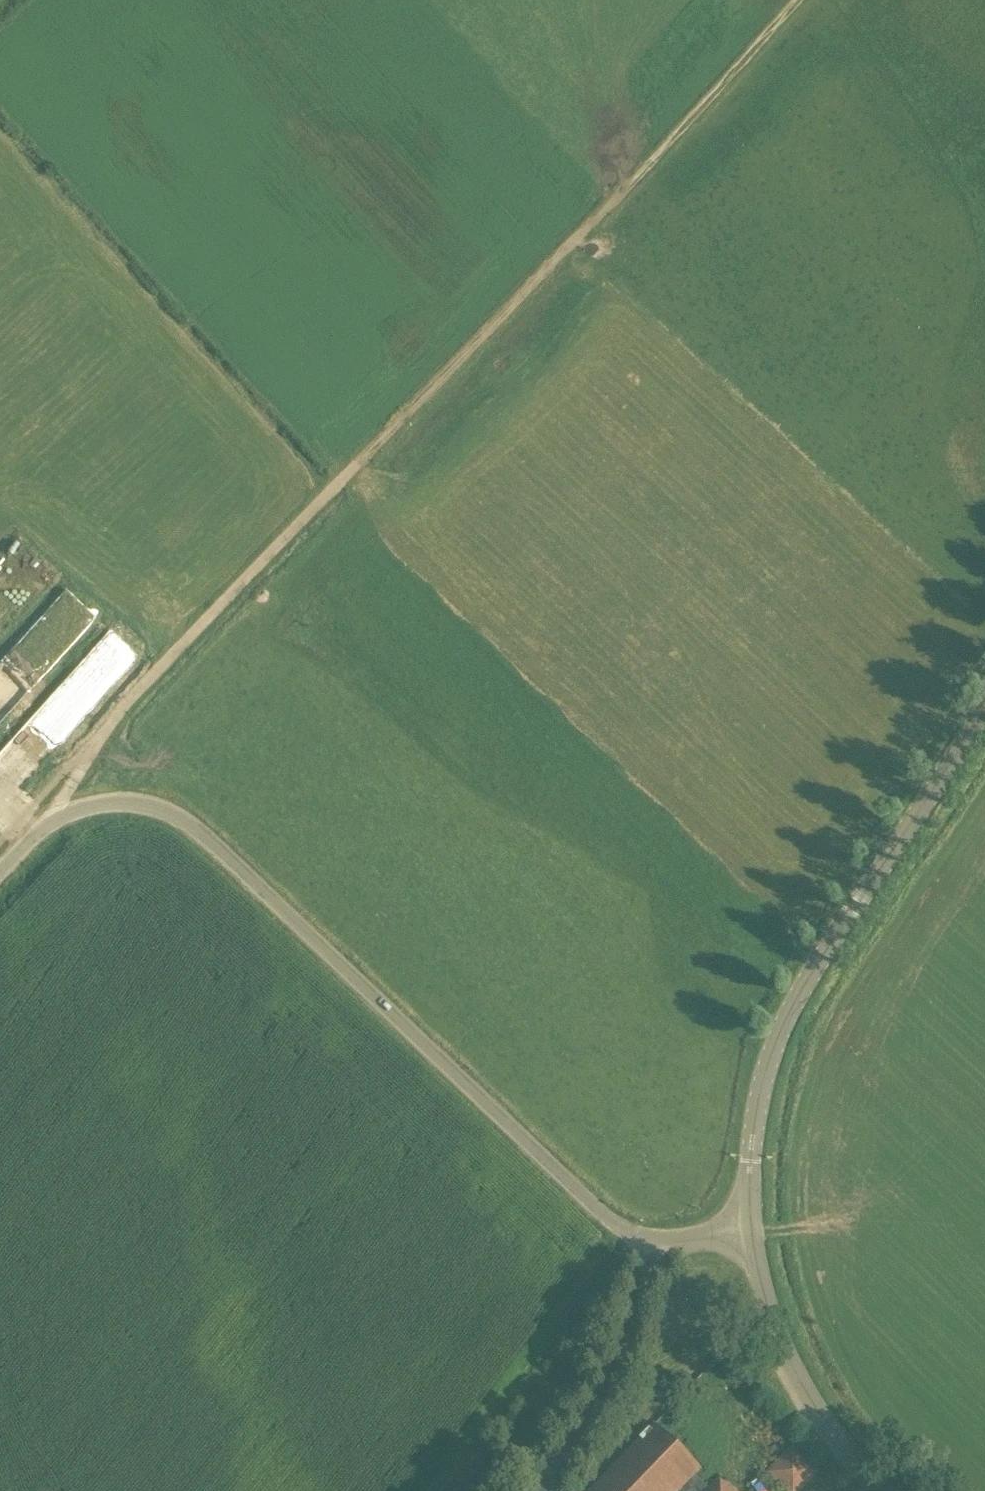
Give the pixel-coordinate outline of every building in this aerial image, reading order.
[(80,631),(94,617),(67,588),(53,601),(80,631)] [(720,1476),(708,1489),(693,1475),(701,1467),(654,1422),(589,1490),(735,1490),(720,1476)] [(767,1473),(787,1490),(800,1490),(818,1472),(792,1447),(767,1473)]
